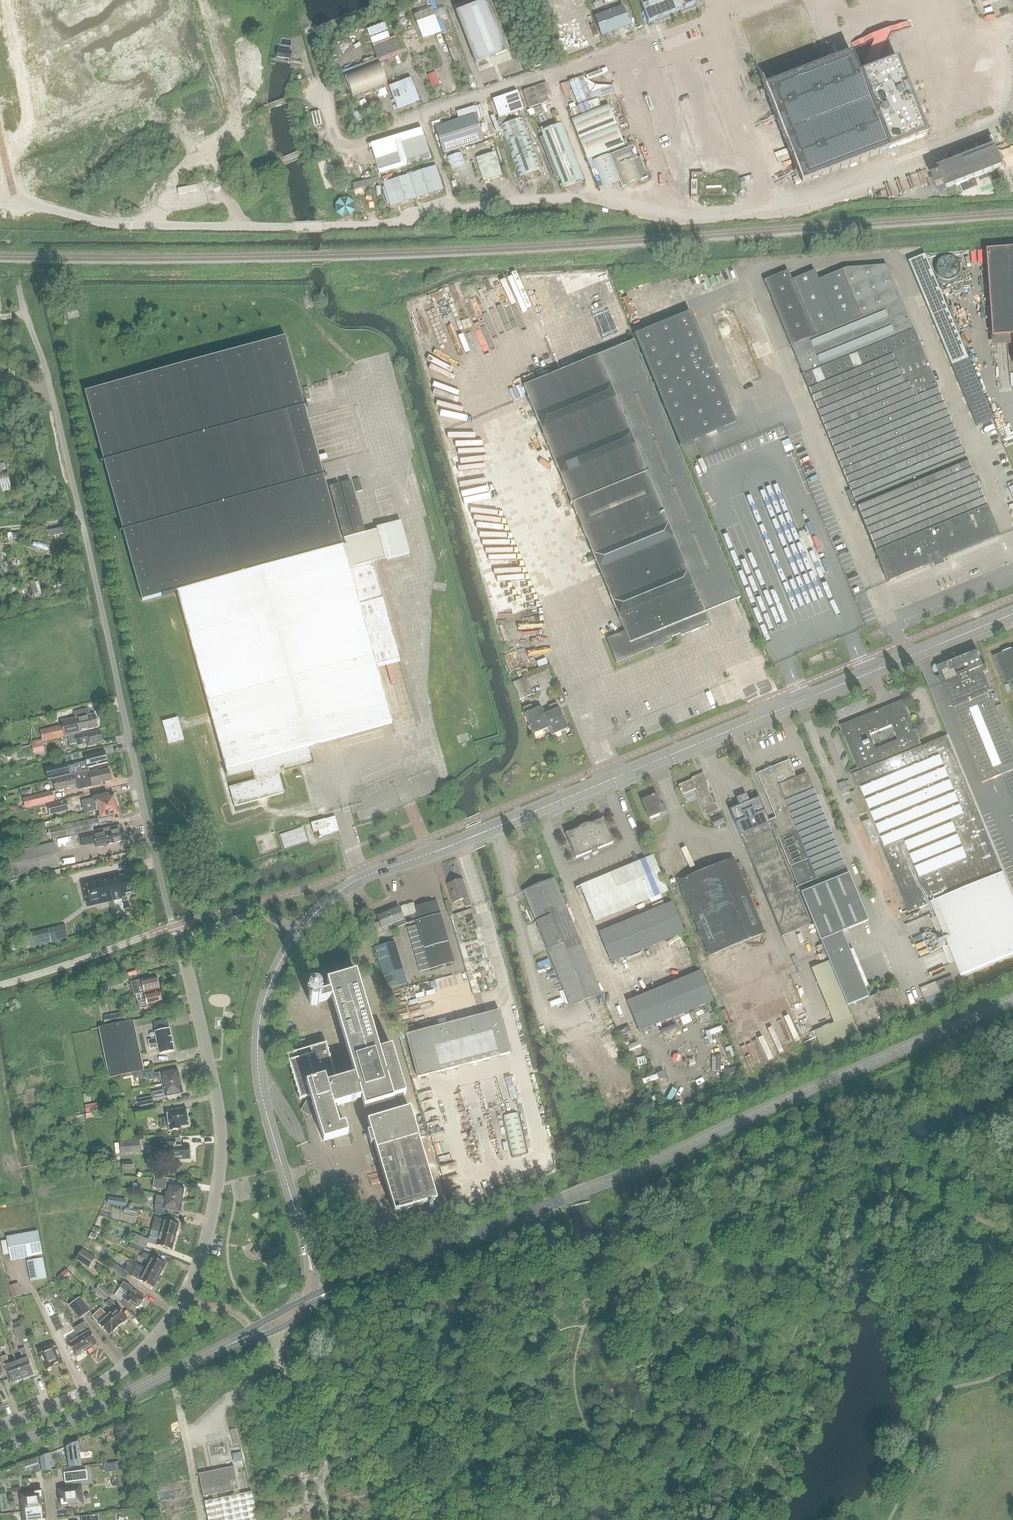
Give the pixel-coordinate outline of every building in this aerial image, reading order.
[(98,6),(97,0),(34,0),(14,4),(13,0),(0,0),(0,21),(2,28),(98,6)] [(476,64),(509,51),(489,0),(488,0),(456,12),(476,64)] [(648,23),(694,5),(692,0),(639,0),(648,23)] [(434,2),(417,8),(427,38),(444,32),(434,2)] [(602,38),(630,28),(623,8),(595,18),(602,38)] [(179,17),(161,23),(164,33),(182,27),(179,17)] [(182,27),(164,33),(165,34),(167,43),(186,37),(182,27)] [(73,29),(65,31),(69,49),(78,47),(73,29)] [(141,30),(128,34),(135,52),(136,55),(148,51),(141,30)] [(65,31),(58,32),(62,51),(69,49),(65,31)] [(58,32),(50,34),(54,53),(62,51),(58,32)] [(50,34),(42,36),(42,38),(46,54),(54,53),(50,34)] [(128,34),(121,37),(127,55),(133,53),(135,52),(128,34)] [(121,37),(113,39),(119,57),(120,57),(127,55),(121,37)] [(186,37),(167,43),(171,52),(189,46),(186,37)] [(113,39),(105,42),(111,60),(119,58),(119,57),(113,39)] [(24,40),(5,44),(8,54),(26,49),(24,40)] [(189,46),(171,52),(171,54),(174,62),(192,56),(189,46)] [(26,49),(8,54),(10,62),(28,58),(28,57),(26,49)] [(278,50),(277,57),(290,59),(291,52),(278,50)] [(763,87),(801,184),(927,136),(897,60),(868,71),(859,74),(851,55),(851,53),(763,87)] [(192,56),(174,62),(177,71),(177,72),(195,66),(192,56)] [(28,58),(10,62),(12,71),(30,67),(28,59),(28,58)] [(379,62),(344,76),(353,98),(387,84),(380,64),(379,62)] [(195,66),(177,72),(178,73),(181,81),(199,75),(195,66)] [(30,67),(12,71),(14,80),(32,76),(30,67)] [(439,85),(435,73),(429,76),(433,87),(439,85)] [(199,75),(181,81),(184,91),(184,92),(189,90),(202,85),(199,75)] [(32,76),(14,80),(16,89),(34,85),(32,76)] [(583,76),(569,81),(577,104),(614,90),(612,86),(589,94),(583,76)] [(419,100),(411,78),(389,87),(397,109),(419,100)] [(551,99),(545,81),(522,89),(528,107),(551,99)] [(195,108),(189,110),(194,128),(209,124),(207,118),(213,117),(202,85),(189,90),(195,108)] [(36,93),(18,97),(20,106),(38,102),(38,101),(36,93)] [(517,95),(494,102),(499,116),(522,109),(517,95)] [(573,115),(603,107),(601,99),(571,107),(573,115)] [(38,102),(20,106),(22,115),(40,111),(40,110),(38,103),(38,102)] [(634,143),(625,146),(608,105),(571,120),(587,161),(608,153),(622,188),(648,178),(634,143)] [(476,113),(474,107),(456,112),(458,118),(476,113)] [(179,113),(178,113),(184,132),(194,128),(189,110),(179,113)] [(40,111),(22,115),(24,124),(42,120),(41,112),(40,111)] [(178,114),(168,117),(174,135),(184,132),(178,113),(178,114)] [(474,116),(436,128),(443,152),(482,140),(474,116)] [(158,120),(163,138),(174,135),(168,117),(158,120)] [(522,118),(500,126),(519,178),(542,170),(522,118)] [(42,120),(24,124),(26,133),(44,128),(42,120)] [(157,120),(147,123),(153,142),(163,138),(158,120),(157,120)] [(138,126),(137,127),(142,145),(153,142),(147,123),(138,126)] [(543,137),(539,138),(555,179),(559,178),(563,188),(583,180),(562,124),(541,132),(543,137)] [(44,128),(26,133),(28,142),(43,139),(47,138),(45,129),(44,128)] [(120,132),(119,132),(125,151),(134,148),(128,129),(120,132)] [(422,129),(370,145),(379,175),(432,159),(422,129)] [(118,133),(110,135),(116,153),(125,151),(119,132),(118,133)] [(103,137),(102,138),(108,156),(116,153),(110,135),(103,137)] [(101,138),(93,140),(99,159),(108,156),(102,138),(101,138)] [(85,143),(90,161),(99,159),(93,140),(85,143)] [(84,143),(76,146),(82,164),(90,161),(85,143),(84,143)] [(68,148),(67,149),(73,167),(82,164),(76,146),(68,148)] [(946,189),(1003,167),(996,147),(938,169),(940,174),(933,177),(937,187),(944,184),(946,189)] [(67,149),(59,151),(65,170),(73,167),(67,149)] [(59,151),(50,154),(56,172),(65,170),(59,151)] [(476,158),(483,183),(503,177),(495,152),(476,158)] [(461,153),(447,157),(451,169),(465,164),(461,153)] [(435,167),(384,183),(391,206),(442,190),(435,167)] [(986,248),(992,335),(1012,333),(1012,352),(1012,246),(986,248)] [(976,426),(993,420),(924,255),(908,262),(976,426)] [(948,267),(955,271),(961,261),(952,256),(950,260),(946,259),(942,267),(947,270),(948,267)] [(857,509),(888,583),(998,538),(886,266),(846,269),(818,280),(814,271),(791,280),(788,271),(764,281),(803,376),(850,491),(846,493),(853,511),(857,509)] [(690,312),(634,336),(680,448),(736,424),(690,312)] [(376,665),(398,658),(399,658),(383,598),(373,564),(365,535),(350,481),(329,487),(343,539),(341,539),(286,339),(86,394),(143,601),(177,592),(229,774),(225,775),(226,777),(252,770),(255,780),(229,788),(234,807),(284,793),(276,767),(283,765),(284,769),(311,761),(307,747),(391,723),(376,665)] [(739,599),(634,341),(523,387),(624,631),(606,639),(616,663),(672,640),(671,638),(679,634),(680,637),(709,625),(704,613),(739,599)] [(765,444),(783,435),(779,428),(771,432),(772,434),(769,436),(770,438),(764,441),(765,444)] [(15,488),(11,471),(0,473),(0,491),(15,488)] [(354,480),(357,492),(363,490),(360,478),(354,480)] [(389,561),(411,555),(402,523),(380,529),(381,531),(365,535),(373,564),(389,559),(389,561)] [(43,590),(40,579),(32,581),(35,592),(43,590)] [(993,657),(996,664),(1012,657),(1012,649),(993,657)] [(941,685),(950,708),(952,708),(982,783),(1003,774),(1012,799),(1012,752),(988,692),(991,691),(982,668),(984,667),(978,653),(965,658),(964,656),(939,667),(935,668),(941,685)] [(996,664),(998,671),(1012,665),(1012,657),(996,664)] [(998,671),(1001,677),(1012,672),(1012,665),(998,671)] [(1001,677),(1004,684),(1009,682),(1012,680),(1012,672),(1001,677)] [(512,683),(519,699),(532,694),(525,678),(512,683)] [(922,747),(903,701),(840,727),(859,773),(851,776),(867,813),(908,913),(1003,874),(946,737),(922,747)] [(551,735),(567,728),(557,703),(548,706),(551,713),(544,716),(541,708),(533,711),(531,705),(522,709),(533,734),(548,728),(551,735)] [(78,724),(46,731),(41,732),(43,742),(48,741),(55,739),(79,734),(79,732),(97,727),(95,715),(90,716),(89,709),(75,712),(76,719),(78,724)] [(170,744),(184,740),(178,719),(164,723),(170,744)] [(94,744),(103,742),(101,731),(92,733),(91,732),(68,737),(70,745),(86,742),(88,747),(94,746),(94,744)] [(43,743),(32,746),(33,751),(44,749),(43,743)] [(88,768),(108,763),(105,751),(84,756),(86,762),(76,764),(66,766),(69,776),(79,773),(89,771),(88,768)] [(374,774),(399,762),(397,757),(372,769),(374,774)] [(775,818),(770,820),(797,886),(812,924),(820,942),(867,923),(807,774),(795,778),(788,761),(757,774),(775,818)] [(89,772),(89,773),(74,776),(77,789),(80,790),(92,787),(102,785),(101,784),(112,781),(110,769),(99,771),(98,770),(89,772)] [(49,773),(50,779),(62,776),(61,770),(49,773)] [(706,815),(718,810),(716,804),(713,805),(706,788),(708,787),(703,774),(692,779),(692,780),(678,786),(682,795),(695,790),(706,815)] [(75,787),(73,775),(53,780),(56,791),(75,787)] [(841,789),(844,795),(852,792),(849,786),(841,789)] [(52,792),(23,799),(25,809),(55,801),(52,792)] [(84,813),(98,810),(117,805),(114,793),(96,797),(96,798),(86,800),(81,801),(84,813)] [(642,801),(647,812),(649,818),(667,811),(664,804),(661,806),(657,795),(642,801)] [(734,824),(739,836),(782,937),(812,924),(797,886),(770,820),(766,821),(762,812),(763,812),(757,799),(748,802),(748,803),(746,799),(736,803),(738,807),(737,807),(728,811),(734,824)] [(67,800),(48,805),(50,815),(69,810),(67,800)] [(117,805),(98,810),(100,817),(91,819),(93,825),(121,818),(117,805)] [(46,828),(48,828),(62,825),(62,826),(80,821),(79,819),(84,818),(83,813),(60,819),(60,820),(45,824),(46,828)] [(726,815),(715,818),(718,826),(729,823),(726,815)] [(598,849),(613,843),(604,818),(566,834),(576,858),(592,852),(593,855),(599,852),(598,849)] [(50,839),(93,829),(91,820),(48,829),(50,839)] [(326,822),(326,820),(311,824),(313,832),(319,831),(328,828),(326,822)] [(319,831),(320,836),(333,832),(330,821),(326,822),(328,828),(319,831)] [(95,848),(126,841),(123,829),(118,830),(117,825),(93,831),(77,835),(79,847),(95,844),(95,848)] [(304,832),(281,840),(285,849),(307,842),(304,832)] [(72,838),(59,841),(61,852),(74,849),(72,838)] [(12,877),(60,867),(54,843),(8,853),(12,877)] [(649,847),(642,850),(645,859),(653,856),(649,847)] [(593,916),(665,886),(653,856),(645,859),(580,886),(593,916)] [(710,956),(765,933),(734,858),(678,881),(710,956)] [(126,894),(138,891),(135,873),(117,876),(116,872),(81,880),(87,907),(128,898),(126,894)] [(931,904),(937,918),(931,921),(938,937),(935,938),(940,950),(943,949),(950,965),(955,963),(961,979),(1012,958),(1012,898),(1003,875),(931,904)] [(602,995),(601,994),(554,879),(523,891),(547,950),(571,1008),(602,995)] [(466,907),(472,906),(466,887),(465,888),(462,880),(448,884),(454,902),(463,899),(466,907)] [(430,969),(454,962),(436,901),(412,908),(413,909),(401,913),(406,925),(416,922),(418,928),(420,935),(422,942),(424,949),(426,956),(428,962),(430,969)] [(611,963),(685,933),(672,902),(599,933),(611,963)] [(396,929),(406,925),(401,913),(399,907),(389,912),(396,929)] [(389,912),(377,917),(379,922),(373,925),(378,936),(384,933),(382,929),(388,926),(390,931),(396,929),(389,912)] [(416,922),(406,925),(408,931),(418,928),(416,922)] [(420,935),(418,928),(408,931),(410,938),(420,935)] [(44,930),(26,934),(30,948),(47,944),(52,943),(48,929),(44,930)] [(829,963),(848,1008),(867,999),(841,934),(820,943),(829,963)] [(422,942),(420,935),(410,938),(412,945),(422,942)] [(388,990),(407,984),(394,941),(375,947),(388,990)] [(422,942),(412,945),(414,952),(424,949),(422,942)] [(426,956),(424,949),(414,952),(416,958),(426,956)] [(428,962),(426,956),(416,958),(418,965),(428,962)] [(418,965),(420,972),(430,969),(428,962),(418,965)] [(713,1002),(712,998),(700,971),(627,1002),(640,1032),(713,1002)] [(366,1106),(406,1095),(392,1048),(379,1052),(356,975),(330,982),(333,991),(316,996),(316,993),(314,993),(314,996),(311,998),(309,997),(309,998),(311,999),(312,1002),(311,1004),(312,1005),(313,1004),(317,1003),(318,1005),(319,1005),(318,1003),(335,998),(357,1075),(338,1081),(327,1043),(288,1055),(300,1100),(310,1097),(323,1141),(348,1134),(345,1123),(339,1125),(334,1107),(364,1098),(366,1106)] [(133,995),(160,989),(157,977),(147,979),(146,979),(130,982),(133,995)] [(424,988),(433,985),(431,980),(422,983),(424,988)] [(109,991),(124,988),(122,981),(107,985),(109,991)] [(941,998),(935,983),(920,989),(926,1004),(941,998)] [(424,987),(426,1002),(444,1000),(442,985),(424,987)] [(894,988),(867,999),(848,1008),(856,1027),(903,1008),(894,988)] [(139,1009),(163,1003),(160,991),(145,994),(146,1000),(137,1001),(139,1009)] [(640,1032),(622,1039),(658,1126),(699,1108),(750,1086),(715,1001),(713,1002),(640,1032)] [(512,1053),(502,1011),(409,1035),(420,1077),(512,1053)] [(110,1016),(103,1017),(105,1025),(112,1024),(128,1021),(126,1013),(110,1016)] [(109,1079),(144,1071),(134,1021),(98,1028),(109,1079)] [(159,1054),(174,1051),(169,1029),(155,1032),(156,1038),(148,1040),(150,1049),(158,1048),(159,1054)] [(162,1085),(180,1082),(177,1069),(155,1074),(154,1069),(134,1073),(135,1079),(141,1078),(141,1079),(148,1078),(148,1081),(154,1079),(161,1078),(162,1085)] [(183,1093),(180,1082),(162,1085),(163,1090),(153,1092),(154,1099),(183,1093)] [(515,1097),(521,1095),(517,1085),(511,1087),(515,1097)] [(154,1105),(152,1097),(138,1099),(140,1107),(154,1105)] [(93,1104),(84,1105),(86,1112),(95,1111),(93,1104)] [(156,1116),(155,1106),(135,1110),(136,1120),(156,1116)] [(169,1128),(188,1125),(186,1109),(167,1112),(168,1117),(160,1118),(161,1127),(168,1126),(169,1128)] [(394,1213),(436,1201),(410,1110),(367,1122),(370,1133),(367,1134),(370,1145),(374,1144),(394,1213)] [(518,1113),(502,1116),(512,1156),(527,1152),(518,1113)] [(189,1145),(174,1146),(173,1138),(160,1139),(160,1148),(170,1148),(170,1160),(190,1159),(189,1145)] [(141,1152),(140,1141),(120,1142),(121,1154),(141,1152)] [(155,1176),(153,1188),(165,1190),(164,1196),(182,1199),(182,1198),(184,1188),(167,1185),(168,1179),(155,1176)] [(155,1204),(154,1210),(163,1211),(163,1209),(180,1211),(182,1199),(164,1196),(164,1197),(157,1196),(155,1204)] [(108,1197),(107,1204),(125,1207),(126,1200),(108,1197)] [(125,1207),(124,1213),(136,1216),(137,1210),(125,1207)] [(155,1218),(151,1230),(159,1232),(175,1236),(178,1224),(155,1218)] [(11,1261),(28,1258),(29,1261),(27,1261),(31,1281),(47,1278),(38,1231),(6,1237),(11,1261)] [(92,1232),(88,1238),(95,1241),(98,1236),(92,1232)] [(134,1234),(130,1242),(131,1242),(143,1247),(146,1248),(148,1243),(171,1249),(175,1236),(159,1232),(158,1239),(149,1237),(149,1240),(134,1234)] [(141,1253),(143,1247),(131,1242),(129,1248),(141,1253)] [(88,1268),(95,1258),(83,1249),(76,1260),(88,1268)] [(143,1252),(141,1257),(148,1262),(145,1268),(158,1275),(165,1264),(143,1252)] [(126,1279),(129,1273),(112,1261),(108,1267),(126,1279)] [(134,1271),(131,1276),(152,1287),(158,1275),(145,1268),(137,1264),(134,1271)] [(69,1267),(59,1277),(66,1283),(75,1274),(69,1267)] [(106,1300),(111,1294),(100,1284),(95,1290),(106,1300)] [(137,1309),(145,1299),(125,1284),(121,1289),(126,1292),(122,1298),(137,1309)] [(110,1300),(106,1304),(111,1310),(107,1314),(119,1326),(124,1322),(123,1321),(126,1318),(110,1300)] [(80,1319),(90,1311),(83,1302),(73,1309),(80,1319)] [(101,1308),(91,1317),(108,1335),(112,1331),(113,1332),(119,1326),(107,1314),(101,1308)] [(57,1333),(64,1329),(56,1311),(48,1314),(57,1333)] [(84,1322),(73,1329),(78,1336),(86,1350),(97,1343),(84,1322)] [(29,1343),(22,1326),(14,1329),(21,1346),(29,1343)] [(68,1332),(63,1335),(75,1356),(86,1350),(78,1336),(72,1339),(68,1332)] [(55,1367),(55,1366),(63,1363),(55,1342),(37,1350),(45,1370),(55,1367)] [(21,1379),(33,1375),(24,1348),(19,1350),(22,1359),(15,1362),(21,1379)] [(320,1365),(332,1360),(328,1351),(316,1357),(320,1365)] [(11,1383),(21,1379),(15,1362),(9,1364),(6,1356),(2,1357),(11,1383)] [(82,1467),(78,1442),(66,1447),(69,1468),(82,1467)] [(52,1471),(49,1453),(40,1457),(42,1472),(52,1471)] [(37,1460),(31,1462),(35,1474),(41,1472),(37,1460)] [(203,1497),(239,1489),(234,1466),(198,1474),(203,1497)] [(66,1488),(59,1489),(61,1507),(82,1505),(79,1481),(87,1480),(86,1470),(64,1473),(66,1488)] [(42,1491),(20,1494),(23,1512),(44,1509),(42,1491)] [(252,1492),(204,1502),(208,1519),(258,1519),(252,1492)] [(23,1512),(24,1519),(45,1519),(44,1509),(23,1512)]
